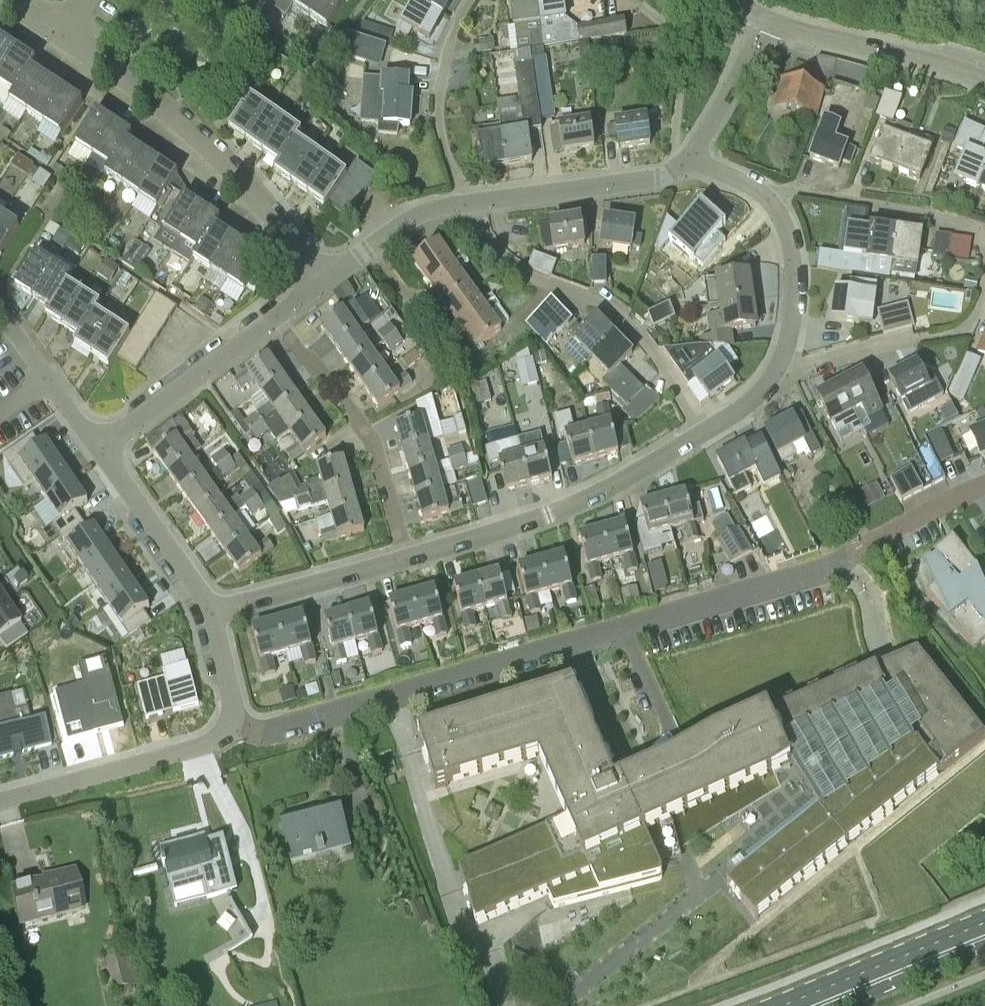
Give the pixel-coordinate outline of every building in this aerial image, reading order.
[(321,0),(297,0),(293,6),(310,17),(321,0)] [(328,29),(347,0),(321,0),(310,17),(328,29)] [(416,1),(415,2),(442,17),(452,0),(414,0),(416,1)] [(508,26),(510,48),(511,52),(517,51),(517,52),(530,50),(543,48),(542,36),(540,22),(537,0),(511,0),(514,26),(508,26)] [(566,18),(563,0),(537,0),(540,22),(542,36),(543,48),(560,46),(558,34),(568,33),(566,18)] [(430,39),(442,17),(415,2),(403,24),(404,24),(400,32),(408,37),(413,29),(430,39)] [(364,22),(359,35),(374,40),(378,27),(364,22)] [(604,24),(578,27),(579,41),(580,43),(606,39),(604,24)] [(348,36),(341,57),(368,65),(374,44),(348,36)] [(480,40),(474,41),(475,54),(481,53),(495,52),(494,39),(480,40)] [(0,42),(0,79),(18,51),(1,40),(0,42)] [(622,57),(621,40),(604,41),(605,59),(622,57)] [(590,57),(588,43),(579,44),(580,59),(590,57)] [(541,130),(541,119),(531,59),(530,50),(517,52),(516,52),(517,60),(514,61),(519,98),(497,101),(500,124),(502,135),(507,165),(532,162),(528,132),(541,130)] [(35,62),(18,51),(0,79),(0,85),(13,94),(9,100),(10,101),(35,62)] [(832,81),(837,61),(818,57),(813,76),(832,81)] [(544,58),(531,59),(532,64),(541,119),(555,118),(546,58),(544,58)] [(832,81),(844,84),(849,64),(837,61),(832,81)] [(27,112),(48,80),(32,70),(36,63),(35,62),(10,101),(27,112)] [(652,63),(653,76),(664,75),(663,63),(652,63)] [(844,84),(856,86),(861,67),(849,64),(844,84)] [(856,86),(868,89),(872,70),(861,67),(856,86)] [(364,77),(363,94),(381,95),(383,95),(383,124),(377,124),(377,132),(397,133),(397,125),(410,126),(412,95),(410,95),(411,78),(381,76),(381,78),(364,77)] [(816,117),(818,110),(824,91),(782,78),(774,106),(807,116),(807,115),(816,117)] [(44,124),(65,92),(48,80),(27,112),(44,124)] [(886,91),(877,115),(894,121),(903,97),(886,91)] [(44,124),(61,135),(82,103),(65,92),(44,124)] [(867,95),(863,107),(876,112),(880,100),(867,95)] [(246,141),(268,110),(250,98),(229,129),(246,141)] [(262,153),(284,122),(268,110),(246,141),(262,153)] [(93,156),(114,124),(97,113),(75,144),(93,156)] [(616,126),(608,127),(609,138),(618,137),(620,149),(650,145),(647,119),(616,123),(616,126)] [(850,165),(856,150),(847,147),(848,145),(835,140),(840,125),(824,119),(810,159),(839,170),(842,162),(850,165)] [(560,128),(551,129),(554,152),(564,151),(594,147),(590,121),(560,126),(560,128)] [(983,138),(984,133),(984,130),(964,121),(953,147),(966,152),(955,179),(980,189),(984,176),(984,146),(980,145),(983,138)] [(274,171),(301,133),(284,122),(262,153),(278,164),(274,170),(274,171)] [(106,174),(131,136),(114,124),(93,156),(109,167),(105,173),(106,174)] [(485,127),(475,128),(476,138),(481,169),(507,165),(502,135),(500,124),(485,127)] [(895,171),(910,133),(911,129),(898,124),(894,127),(886,124),(872,162),(895,171)] [(945,125),(940,140),(952,144),(957,129),(945,125)] [(1,127),(0,129),(0,135),(7,140),(11,134),(1,127)] [(291,183),(313,151),(297,140),(302,134),(301,133),(274,171),(291,183)] [(920,180),(935,142),(910,133),(895,171),(920,180)] [(123,185),(144,153),(128,143),(132,136),(131,136),(106,174),(123,185)] [(27,155),(47,168),(53,158),(43,151),(41,155),(32,149),(27,155)] [(308,194),(330,163),(313,151),(291,183),(308,194)] [(140,197),(161,165),(144,153),(123,185),(140,197)] [(11,166),(27,176),(33,166),(18,155),(11,166)] [(357,161),(350,172),(370,187),(378,176),(357,161)] [(328,203),(335,193),(342,182),(347,175),(330,163),(308,194),(325,207),(328,203)] [(56,164),(53,169),(61,175),(65,169),(56,164)] [(170,188),(178,176),(161,165),(140,197),(157,208),(170,188)] [(40,170),(32,182),(44,190),(52,178),(40,170)] [(342,182),(363,197),(370,187),(350,172),(347,175),(342,182)] [(342,182),(335,193),(356,208),(363,197),(342,182)] [(157,208),(150,219),(164,228),(182,240),(202,209),(185,197),(184,198),(170,188),(157,208)] [(349,218),(356,208),(335,193),(328,203),(349,218)] [(701,203),(670,239),(695,260),(695,259),(704,266),(726,241),(718,233),(726,224),(701,203)] [(199,251),(219,220),(202,209),(182,240),(199,251)] [(19,228),(1,216),(0,218),(0,256),(19,228)] [(642,237),(633,235),(635,223),(604,218),(601,244),(631,248),(632,247),(640,248),(642,237)] [(551,225),(541,227),(544,249),(545,249),(554,248),(554,250),(585,246),(581,220),(551,224),(551,225)] [(42,233),(56,242),(64,231),(50,222),(42,233)] [(871,227),(870,233),(866,233),(866,229),(848,226),(844,254),(820,250),(817,269),(890,279),(891,272),(897,231),(871,227)] [(199,252),(195,259),(211,270),(232,238),(216,228),(215,227),(199,251),(199,252)] [(908,274),(916,275),(922,234),(897,231),(891,272),(908,274)] [(948,257),(951,236),(936,234),(934,254),(948,257)] [(67,244),(80,253),(85,245),(72,236),(67,244)] [(108,244),(116,249),(121,242),(113,237),(108,244)] [(228,281),(249,250),(232,238),(211,270),(228,281)] [(136,241),(122,263),(136,272),(151,251),(136,241)] [(444,306),(470,287),(459,271),(469,264),(461,253),(451,260),(439,244),(413,262),(444,306)] [(254,280),(267,261),(249,250),(228,281),(245,293),(254,280)] [(534,253),(528,267),(551,276),(557,262),(534,253)] [(32,297),(53,265),(36,254),(15,286),(32,297)] [(96,274),(110,283),(120,269),(106,259),(96,274)] [(606,284),(606,264),(606,259),(592,259),(592,284),(606,284)] [(45,315),(71,276),(53,265),(32,297),(48,308),(44,315),(45,315)] [(119,281),(125,284),(130,276),(124,273),(119,281)] [(368,300),(379,292),(366,273),(355,281),(368,300)] [(719,305),(752,301),(749,275),(705,281),(708,307),(719,305)] [(964,290),(975,292),(977,280),(966,278),(964,290)] [(246,292),(254,297),(262,286),(253,281),(246,292)] [(834,306),(832,320),(859,323),(870,325),(873,308),(873,306),(876,285),(850,282),(849,291),(836,289),(834,306)] [(66,284),(45,315),(62,326),(83,295),(67,284),(66,284)] [(339,291),(345,301),(355,294),(349,284),(342,289),(339,291)] [(470,287),(444,306),(460,327),(476,349),(477,348),(482,344),(492,337),(501,330),(499,327),(509,319),(499,306),(496,301),(492,296),(482,304),(471,287),(470,287)] [(157,294),(150,305),(171,319),(178,308),(157,294)] [(83,295),(62,326),(68,330),(79,337),(100,306),(83,295)] [(195,307),(205,314),(212,303),(202,297),(195,307)] [(552,299),(529,322),(548,342),(571,319),(552,299)] [(693,327),(686,332),(692,339),(692,343),(701,342),(702,348),(710,347),(727,346),(733,346),(732,330),(756,327),(752,301),(719,305),(708,307),(708,308),(703,312),(707,316),(707,318),(710,333),(704,334),(704,337),(701,337),(701,338),(693,327)] [(369,323),(361,311),(355,303),(321,327),(335,347),(358,331),(369,323)] [(884,334),(914,326),(908,303),(877,311),(884,334)] [(171,319),(150,305),(143,315),(164,329),(171,319)] [(653,327),(672,320),(676,319),(670,305),(648,314),(653,327)] [(92,356),(112,324),(96,313),(101,307),(100,306),(79,337),(75,344),(92,356)] [(143,315),(136,326),(157,340),(164,329),(143,315)] [(592,357),(614,336),(596,317),(582,331),(576,324),(568,332),(592,357)] [(130,336),(130,335),(112,324),(92,356),(109,367),(115,358),(122,347),(129,337),(130,336)] [(385,342),(397,333),(390,324),(378,333),(385,342)] [(129,337),(150,350),(157,340),(136,326),(130,335),(130,336),(129,337)] [(350,367),(372,351),(358,331),(335,347),(350,367)] [(385,342),(391,352),(404,343),(397,333),(385,342)] [(622,410),(635,424),(660,400),(646,386),(643,389),(620,366),(632,354),(614,336),(592,357),(610,376),(603,382),(626,406),(622,410)] [(122,347),(143,361),(150,350),(129,337),(122,347)] [(136,371),(143,361),(122,347),(115,358),(136,371)] [(702,348),(663,349),(681,373),(689,384),(695,379),(709,399),(734,381),(726,370),(710,347),(702,348)] [(415,351),(403,361),(409,368),(425,355),(421,348),(416,353),(415,351)] [(517,356),(518,362),(531,359),(529,350),(517,356)] [(364,387),(386,371),(372,351),(350,367),(364,387)] [(548,363),(545,352),(534,354),(537,366),(548,363)] [(971,354),(971,355),(952,393),(969,400),(984,366),(984,360),(971,354)] [(262,393),(283,377),(269,357),(235,381),(241,390),(253,381),(262,393)] [(522,387),(540,383),(534,358),(531,359),(518,362),(516,363),(522,387)] [(890,379),(902,402),(908,414),(944,396),(931,371),(923,376),(917,364),(890,379)] [(379,407),(413,383),(407,374),(395,383),(386,371),(364,387),(379,407)] [(868,418),(882,411),(863,374),(840,386),(863,430),(872,425),(868,418)] [(275,413),(297,397),(283,377),(262,393),(270,404),(245,422),(239,413),(238,410),(232,414),(246,434),(251,431),(263,422),(275,413)] [(472,385),(476,403),(491,399),(487,382),(472,385)] [(855,434),(863,430),(840,386),(818,398),(831,424),(832,423),(837,433),(851,425),(855,434)] [(610,396),(596,399),(597,406),(611,403),(610,396)] [(297,397),(275,413),(290,433),(312,417),(297,397)] [(440,425),(432,398),(432,397),(416,404),(420,419),(396,426),(403,450),(429,442),(425,429),(440,425)] [(597,406),(596,399),(583,401),(585,408),(597,406)] [(588,428),(596,459),(618,453),(607,407),(597,410),(601,425),(588,428)] [(570,412),(554,416),(559,436),(566,435),(567,441),(555,444),(556,446),(561,465),(573,462),(573,464),(596,459),(588,428),(575,431),(571,416),(570,412)] [(812,455),(821,451),(802,413),(793,417),(766,431),(782,463),(798,455),(794,446),(805,441),(812,455)] [(970,433),(981,457),(984,456),(984,413),(979,416),(984,427),(970,433)] [(194,437),(189,430),(190,429),(182,417),(173,423),(146,442),(168,473),(191,457),(201,450),(193,438),(194,437)] [(298,445),(286,453),(289,457),(293,461),(304,453),(326,438),(312,417),(290,433),(298,445)] [(467,432),(462,417),(454,419),(459,434),(467,432)] [(251,431),(257,440),(270,431),(263,422),(251,431)] [(953,457),(941,429),(925,436),(938,464),(953,457)] [(521,455),(529,485),(552,480),(541,433),(518,439),(521,455)] [(33,434),(2,455),(10,466),(25,488),(33,482),(62,463),(47,441),(41,445),(33,434)] [(933,455),(932,456),(923,436),(916,438),(919,446),(915,448),(921,461),(923,460),(935,484),(944,479),(933,455)] [(495,445),(486,448),(490,461),(499,459),(507,491),(529,485),(521,455),(518,439),(504,443),(495,445)] [(764,485),(780,477),(762,441),(747,448),(745,445),(717,459),(736,496),(751,488),(744,474),(756,469),(764,485)] [(470,444),(433,455),(429,442),(403,450),(410,473),(436,466),(436,465),(450,461),(465,456),(473,454),(470,444)] [(218,468),(230,459),(224,450),(211,459),(218,468)] [(231,459),(218,468),(226,480),(239,471),(247,465),(238,454),(231,459)] [(465,456),(450,461),(454,471),(468,467),(465,456)] [(183,493),(205,477),(191,457),(168,473),(183,493)] [(307,485),(301,487),(293,474),(269,488),(280,503),(295,499),(350,484),(343,460),(318,468),(321,479),(309,482),(309,480),(306,481),(307,485)] [(921,461),(911,466),(923,490),(935,484),(923,460),(921,461)] [(33,482),(46,501),(75,482),(62,463),(33,482)] [(416,497),(443,489),(436,466),(410,473),(416,497)] [(197,513),(219,497),(213,489),(226,480),(218,468),(205,477),(183,493),(197,513)] [(907,468),(890,476),(893,482),(901,500),(919,492),(907,468)] [(266,494),(260,486),(252,474),(244,479),(242,481),(250,492),(240,499),(238,497),(226,506),(219,497),(197,513),(211,533),(234,517),(233,517),(246,507),(247,507),(258,499),(266,494)] [(481,478),(462,484),(464,492),(469,508),(488,502),(482,483),(481,478)] [(46,501),(34,510),(47,529),(53,524),(60,535),(82,521),(75,511),(89,502),(75,482),(46,501)] [(350,484),(295,499),(298,511),(328,502),(331,515),(357,508),(350,484)] [(885,501),(877,484),(859,493),(867,510),(885,501)] [(463,509),(460,499),(447,503),(443,489),(416,497),(423,521),(463,509)] [(700,507),(690,509),(686,493),(663,499),(671,530),(685,526),(689,542),(698,539),(694,523),(703,521),(700,507)] [(263,509),(271,519),(278,514),(280,513),(272,501),(266,494),(258,499),(264,507),(265,508),(263,509)] [(19,507),(11,497),(4,501),(11,512),(19,507)] [(265,508),(264,507),(258,499),(247,507),(254,516),(265,508)] [(658,533),(671,530),(663,499),(641,505),(653,551),(662,548),(658,533)] [(856,503),(844,509),(853,526),(864,520),(856,503)] [(335,529),(321,533),(324,543),(364,532),(357,508),(331,515),(335,529)] [(268,521),(277,536),(287,528),(278,514),(271,519),(268,521)] [(225,553),(248,537),(234,517),(211,533),(225,553)] [(82,521),(60,535),(67,545),(81,566),(109,546),(95,526),(89,530),(82,521)] [(42,532),(50,543),(60,535),(53,524),(47,529),(42,532)] [(628,572),(637,570),(625,524),(602,530),(610,561),(624,557),(628,572)] [(739,528),(717,540),(731,564),(752,552),(739,528)] [(598,564),(610,561),(602,530),(580,536),(592,582),(602,579),(598,564)] [(240,573),(274,549),(268,540),(256,548),(248,537),(225,553),(240,573)] [(959,546),(953,539),(934,555),(937,558),(924,564),(935,587),(927,591),(926,591),(925,592),(974,649),(984,640),(984,590),(982,584),(984,583),(984,579),(959,546)] [(312,551),(308,543),(303,546),(307,553),(312,551)] [(109,546),(81,566),(95,586),(123,567),(109,546)] [(562,589),(567,605),(576,602),(564,556),(542,561),(550,592),(562,589)] [(537,596),(550,592),(542,561),(519,568),(531,614),(541,611),(537,596)] [(648,565),(651,579),(665,575),(663,566),(662,562),(651,565),(648,565)] [(123,567),(95,586),(108,605),(136,586),(123,567)] [(502,621),(512,619),(500,572),(477,578),(485,609),(498,606),(502,621)] [(27,581),(22,573),(13,579),(18,587),(27,581)] [(472,613),(485,609),(477,578),(454,584),(466,630),(476,628),(472,613)] [(136,586),(108,605),(122,626),(130,636),(151,622),(144,611),(150,607),(136,586)] [(594,586),(584,589),(584,591),(589,610),(600,607),(594,586)] [(622,590),(625,604),(640,601),(637,586),(622,590)] [(438,638),(447,636),(435,589),(412,595),(421,626),(434,623),(438,638)] [(406,630),(421,626),(412,595),(390,601),(402,647),(410,645),(406,630)] [(5,648),(26,634),(6,603),(0,607),(0,641),(5,648)] [(373,655),(382,652),(370,606),(348,612),(356,643),(369,640),(373,655)] [(584,619),(581,610),(575,612),(577,621),(584,619)] [(348,612),(325,618),(337,664),(348,661),(344,646),(356,643),(348,612)] [(79,624),(74,615),(67,620),(72,629),(79,624)] [(306,666),(316,663),(303,615),(278,622),(286,654),(301,650),(306,666)] [(529,633),(541,630),(538,617),(526,619),(529,633)] [(272,657),(286,654),(278,622),(252,629),(265,676),(276,673),(272,657)] [(898,701),(933,674),(918,655),(889,668),(872,675),(886,707),(898,701)] [(58,691),(54,692),(67,741),(124,726),(106,658),(103,659),(106,670),(85,676),(88,687),(59,695),(58,691)] [(155,681),(137,685),(145,718),(163,714),(198,706),(188,664),(187,664),(164,670),(162,670),(164,679),(155,681)] [(342,683),(340,673),(331,675),(334,685),(342,683)] [(915,723),(950,695),(933,674),(898,701),(915,723)] [(857,719),(886,707),(872,675),(843,687),(857,719)] [(279,690),(282,705),(297,701),(293,686),(279,690)] [(828,732),(857,719),(843,687),(814,700),(828,732)] [(306,700),(314,698),(312,689),(303,692),(306,700)] [(592,732),(587,722),(588,721),(574,690),(419,736),(435,789),(448,785),(447,781),(542,752),(573,824),(462,872),(460,873),(476,926),(514,910),(548,895),(541,878),(644,832),(637,815),(683,795),(669,764),(624,784),(621,778),(614,781),(593,732),(592,732)] [(931,745),(968,716),(967,715),(966,715),(950,695),(915,723),(923,733),(931,745)] [(53,746),(45,719),(31,723),(27,709),(14,713),(9,696),(0,699),(0,761),(53,746)] [(799,745),(828,732),(814,700),(785,712),(799,745)] [(770,757),(799,745),(785,712),(756,725),(770,757)] [(948,768),(984,739),(984,738),(968,716),(931,745),(948,768)] [(741,770),(770,757),(756,725),(727,737),(741,770)] [(948,768),(931,745),(923,733),(898,752),(924,786),(936,776),(937,777),(948,768)] [(712,783),(741,770),(727,737),(698,750),(712,783)] [(704,787),(712,783),(698,750),(688,754),(688,756),(669,764),(683,795),(704,786),(704,787)] [(899,805),(924,786),(898,752),(873,770),(899,805)] [(875,824),(899,805),(873,770),(849,789),(875,824)] [(851,843),(875,824),(849,789),(824,807),(851,843)] [(292,861),(350,846),(339,803),(304,811),(305,815),(283,821),(282,817),(281,817),(292,861)] [(827,863),(851,843),(824,807),(800,826),(827,863)] [(803,882),(827,863),(800,826),(776,845),(803,882)] [(663,874),(662,873),(644,832),(541,878),(548,895),(554,908),(659,881),(660,880),(661,880),(662,878),(662,877),(663,876),(663,875),(663,874)] [(205,837),(161,848),(168,878),(172,891),(204,883),(208,897),(214,912),(201,918),(207,931),(240,914),(228,892),(236,890),(223,837),(206,842),(205,837)] [(779,901),(803,882),(776,845),(751,864),(779,901)] [(758,917),(779,901),(751,864),(727,884),(756,920),(759,918),(758,917)] [(83,909),(79,890),(74,870),(56,875),(58,881),(43,884),(42,882),(11,891),(19,925),(83,909)] [(421,900),(412,904),(417,919),(421,927),(430,924),(427,915),(421,900)] [(516,971),(534,961),(512,952),(516,971)] [(107,958),(114,992),(136,987),(129,954),(107,958)]
